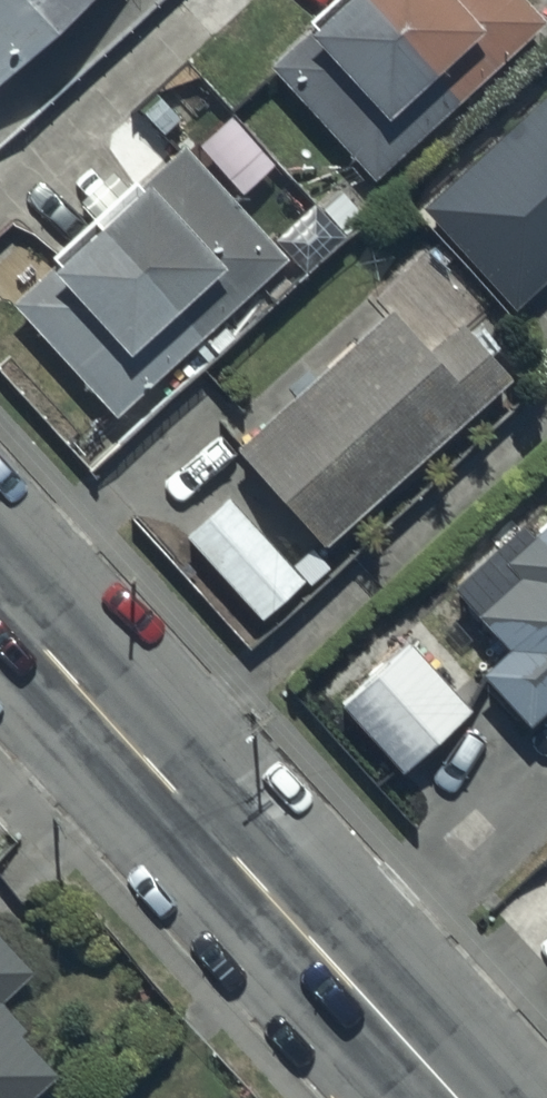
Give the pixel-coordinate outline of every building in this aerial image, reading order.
[(96,0),(0,0),(0,90),(96,0)] [(270,74),(371,186),(545,29),(519,0),(333,0),(306,24),(315,34),(270,74)] [(425,214),(516,315),(546,287),(546,100),(425,214)] [(286,265),(186,153),(142,192),(136,185),(52,261),(58,268),(13,308),(114,420),(286,265)] [(428,359),(389,315),(231,455),(320,554),(509,385),(460,331),(428,359)] [(306,589),(229,499),(184,539),(261,628),(306,589)] [(477,682),(525,735),(546,715),(546,509),(451,595),(506,657),(477,682)] [(470,714),(404,644),(350,695),(416,765),(470,714)] [(30,977),(0,945),(0,1006),(30,977)] [(53,1081),(17,1043),(24,1037),(0,1011),(0,1097),(35,1097),(53,1081)]
